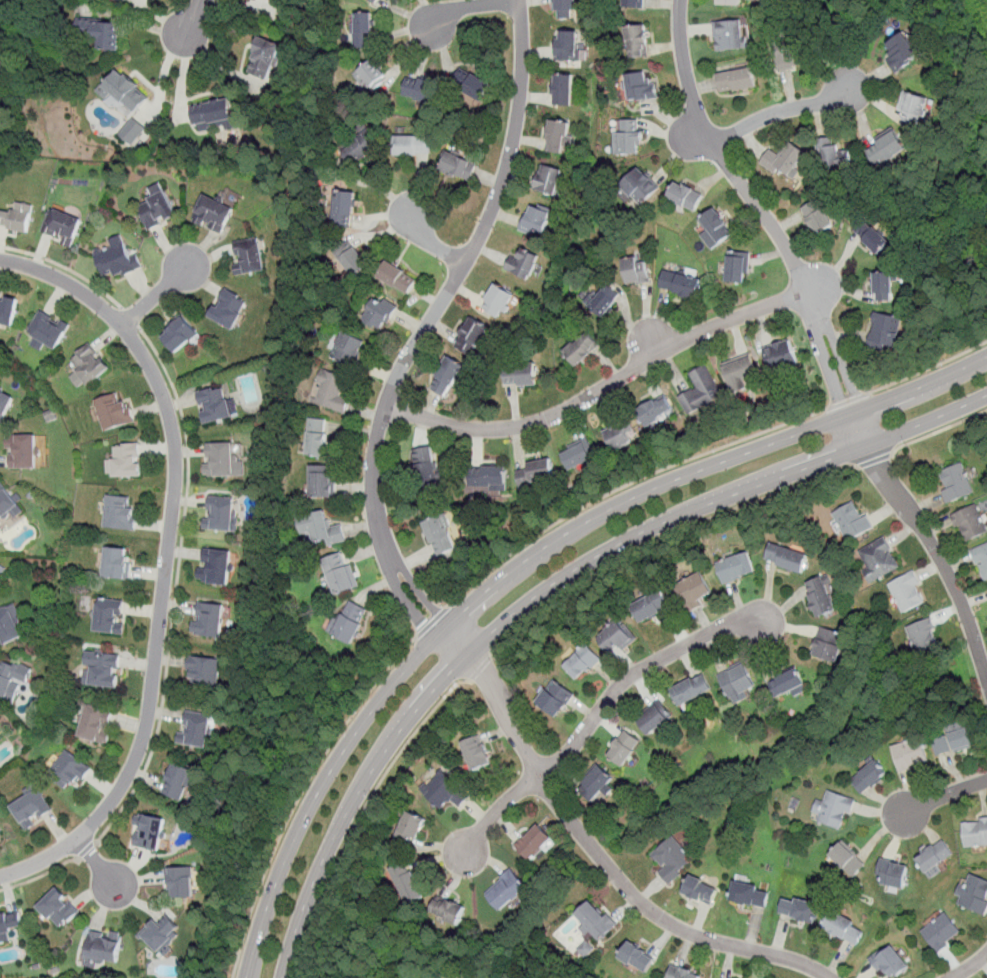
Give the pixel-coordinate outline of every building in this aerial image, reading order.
[(552,18),(576,18),(576,0),(552,0),(552,18)] [(626,9),(647,9),(647,0),(626,0),(626,9)] [(372,13),(355,13),(355,49),(372,49),(372,13)] [(122,21),(78,19),(77,38),(99,39),(98,50),(120,51),(122,21)] [(714,20),(714,50),(745,49),(744,19),(714,20)] [(646,25),(625,29),(631,59),(651,55),(646,25)] [(555,30),(555,61),(578,61),(578,30),(555,30)] [(923,52),(904,32),(886,48),(892,55),(886,60),(900,75),(923,52)] [(271,80),(283,44),(259,36),(248,72),(271,80)] [(799,38),(773,44),(780,70),(806,63),(799,38)] [(388,77),(374,59),(357,72),(370,90),(388,77)] [(98,91),(107,100),(113,94),(135,115),(151,98),(121,68),(98,91)] [(717,74),(721,94),(757,88),(753,68),(717,74)] [(656,99),(652,71),(621,75),(624,103),(656,99)] [(460,94),(484,103),(493,82),(469,72),(460,94)] [(552,104),(572,104),(572,74),(552,74),(552,104)] [(402,98),(436,103),(440,82),(406,77),(402,98)] [(920,126),(930,101),(906,92),(896,117),(920,126)] [(196,133),(235,126),(230,99),(191,106),(196,133)] [(120,133),(133,144),(147,127),(134,117),(120,133)] [(570,120),(549,118),(544,151),(566,154),(570,120)] [(614,133),(614,155),(642,155),(642,120),(622,120),(622,133),(614,133)] [(370,127),(384,144),(367,157),(364,153),(353,162),(344,152),(355,144),(352,140),(370,127)] [(865,143),(874,165),(906,152),(897,130),(865,143)] [(431,139),(395,136),(394,155),(429,158),(431,139)] [(776,157),(771,153),(763,165),(786,181),(806,153),(788,140),(776,157)] [(818,171),(850,171),(850,149),(832,149),(832,140),(818,140),(818,171)] [(478,163),(446,152),(440,171),(471,182),(478,163)] [(567,171),(540,163),(533,189),(559,196),(567,171)] [(659,188),(640,167),(621,185),(641,206),(659,188)] [(694,213),(704,195),(678,180),(668,197),(694,213)] [(150,188),(162,182),(179,215),(168,220),(166,216),(159,219),(161,223),(150,228),(139,206),(150,200),(149,198),(153,196),(150,188)] [(336,190),(331,224),(352,227),(356,193),(336,190)] [(205,193),(236,208),(223,235),(208,228),(210,223),(205,221),(202,227),(194,222),(196,218),(194,217),(205,193)] [(816,236),(833,226),(818,199),(800,209),(816,236)] [(7,227),(0,226),(0,211),(13,213),(13,210),(16,211),(18,202),(35,206),(29,234),(6,230),(7,227)] [(543,238),(552,211),(528,204),(519,230),(543,238)] [(52,206),(84,219),(72,249),(61,245),(65,236),(57,233),(55,236),(42,231),(52,206)] [(713,247),(733,234),(716,207),(696,219),(713,247)] [(890,242),(865,217),(852,231),(877,255),(890,242)] [(108,238),(122,232),(132,256),(137,253),(143,266),(118,278),(114,270),(106,274),(95,250),(102,247),(103,250),(112,246),(108,238)] [(234,242),(259,238),(260,243),(262,243),(266,271),(236,275),(234,264),(243,262),(242,255),(236,256),(234,242)] [(370,266),(350,241),(334,253),(354,279),(370,266)] [(504,268),(529,280),(541,256),(523,246),(519,255),(513,251),(504,268)] [(747,254),(727,254),(727,283),(747,283),(747,254)] [(645,256),(623,260),(627,285),(649,282),(645,256)] [(408,296),(418,279),(387,260),(377,276),(408,296)] [(702,278),(664,270),(659,291),(698,298),(702,278)] [(874,272),(874,302),(893,302),(893,272),(874,272)] [(516,296),(497,284),(481,308),(501,321),(516,296)] [(589,309),(602,319),(621,296),(607,285),(589,309)] [(226,288),(240,296),(238,298),(246,303),(240,313),(243,315),(234,330),(210,315),(216,304),(220,306),(223,301),(220,299),(226,288)] [(397,306),(372,294),(359,320),(385,332),(397,306)] [(0,295),(0,325),(14,328),(19,298),(0,295)] [(56,352),(71,324),(40,308),(28,333),(36,337),(34,341),(56,352)] [(903,317),(874,312),(868,346),(896,352),(903,317)] [(170,323),(183,313),(201,335),(176,355),(162,337),(173,327),(170,323)] [(491,329),(473,316),(453,343),(471,356),(491,329)] [(330,357),(355,368),(366,342),(341,331),(330,357)] [(562,350),(576,366),(599,345),(588,332),(575,344),(573,341),(562,350)] [(772,372),(798,363),(790,340),(764,349),(772,372)] [(89,343),(99,353),(95,355),(100,361),(104,359),(111,368),(90,387),(68,362),(89,343)] [(747,388),(744,381),(758,376),(751,354),(723,364),(732,393),(747,388)] [(466,367),(450,356),(429,387),(445,398),(466,367)] [(537,365),(503,365),(503,386),(537,386),(537,365)] [(708,366),(690,374),(697,389),(680,396),(688,414),(723,399),(708,366)] [(352,378),(323,371),(314,405),(343,412),(352,378)] [(197,391),(215,387),(215,390),(224,388),(227,399),(230,398),(234,417),(206,423),(203,410),(207,409),(206,404),(200,405),(197,391)] [(0,391),(0,421),(3,422),(15,398),(0,391)] [(95,401),(118,393),(120,402),(130,399),(137,422),(105,432),(95,401)] [(647,429),(675,413),(665,395),(637,411),(647,429)] [(638,437),(624,416),(602,430),(616,451),(638,437)] [(306,455),(327,457),(329,420),(308,418),(306,455)] [(38,468),(38,434),(9,434),(9,468),(38,468)] [(207,442),(234,442),(234,475),(214,475),(214,478),(208,478),(208,474),(204,474),(204,463),(210,463),(210,459),(207,458),(207,442)] [(569,470),(594,459),(586,442),(561,453),(569,470)] [(110,445),(111,478),(142,477),(141,445),(110,445)] [(413,450),(419,487),(443,483),(437,446),(413,450)] [(941,470),(962,461),(975,492),(947,504),(942,492),(948,489),(941,470)] [(555,483),(553,463),(515,465),(516,485),(555,483)] [(310,467),(310,499),(335,499),(335,467),(310,467)] [(479,468),(479,487),(506,487),(506,468),(479,468)] [(2,483),(0,485),(0,524),(21,507),(2,483)] [(136,497),(107,495),(104,529),(134,531),(136,497)] [(237,531),(239,498),(208,496),(206,530),(237,531)] [(851,501),(861,517),(867,515),(874,527),(850,541),(833,513),(851,501)] [(975,503),(986,529),(986,531),(968,540),(960,525),(956,527),(950,515),(975,503)] [(342,524),(330,527),(325,510),(301,517),(311,550),(347,539),(342,524)] [(437,559),(456,551),(442,515),(423,523),(437,559)] [(884,535),(899,565),(877,576),(862,547),(884,535)] [(971,550),(986,542),(986,581),(971,550)] [(802,575),(809,556),(771,543),(764,562),(802,575)] [(103,547),(102,578),(130,580),(132,549),(103,547)] [(229,585),(233,550),(203,547),(199,582),(229,585)] [(722,584),(755,573),(748,552),(715,563),(722,584)] [(319,561),(330,597),(356,590),(346,554),(319,561)] [(913,570),(920,583),(915,586),(923,600),(903,611),(888,584),(913,570)] [(674,588),(687,609),(713,594),(700,572),(674,588)] [(802,587),(819,619),(838,609),(821,577),(802,587)] [(641,625),(673,610),(663,591),(632,606),(641,625)] [(122,634),(125,602),(97,599),(94,631),(122,634)] [(352,645),(368,612),(345,600),(328,633),(352,645)] [(225,604),(197,601),(193,635),(221,638),(225,604)] [(26,636),(12,606),(0,612),(0,646),(1,648),(26,636)] [(931,614),(937,628),(931,630),(938,645),(918,655),(905,626),(931,614)] [(634,637),(617,620),(596,640),(613,657),(634,637)] [(838,663),(846,634),(818,627),(811,656),(838,663)] [(579,683),(600,658),(583,643),(561,668),(579,683)] [(121,654),(87,651),(83,686),(118,689),(121,654)] [(220,659),(190,656),(187,685),(218,688),(220,659)] [(27,684),(31,671),(0,661),(0,696),(15,701),(22,682),(27,684)] [(756,688),(746,664),(719,675),(729,700),(756,688)] [(767,681),(774,698),(792,690),(794,695),(806,690),(795,667),(767,681)] [(679,708),(714,690),(705,672),(670,690),(679,708)] [(557,719),(575,695),(553,679),(535,703),(557,719)] [(635,721),(649,736),(672,715),(658,700),(635,721)] [(85,706),(79,739),(109,744),(115,711),(85,706)] [(208,749),(213,716),(185,712),(179,745),(208,749)] [(967,723),(931,738),(939,759),(975,744),(967,723)] [(641,741),(624,730),(606,757),(623,768),(641,741)] [(462,742),(477,736),(483,745),(488,743),(496,759),(476,770),(462,742)] [(900,771),(929,762),(921,736),(892,746),(900,771)] [(93,764),(77,751),(69,760),(64,756),(47,777),(69,794),(93,764)] [(850,780),(863,795),(888,772),(876,758),(850,780)] [(183,803),(196,772),(174,763),(161,793),(183,803)] [(614,780),(599,766),(576,789),(590,804),(614,780)] [(467,797),(442,771),(421,792),(440,811),(452,799),(459,806),(467,797)] [(9,808),(30,830),(54,808),(34,785),(9,808)] [(823,803),(820,802),(813,820),(842,832),(854,801),(828,791),(823,803)] [(426,819),(407,811),(394,842),(413,850),(426,819)] [(160,852),(167,818),(138,812),(132,846),(160,852)] [(963,820),(965,847),(986,846),(986,818),(963,820)] [(514,848),(530,862),(551,838),(536,824),(514,848)] [(674,837),(651,855),(663,870),(659,873),(668,884),(695,863),(674,837)] [(916,858),(927,875),(954,856),(943,839),(916,858)] [(829,854),(853,877),(866,863),(843,841),(829,854)] [(910,865),(882,858),(876,883),(904,890),(910,865)] [(423,898),(411,862),(392,868),(403,904),(423,898)] [(486,895),(500,910),(527,886),(511,867),(500,877),(503,881),(486,895)] [(168,868),(168,899),(195,899),(195,868),(168,868)] [(971,873),(986,880),(986,898),(986,913),(986,915),(959,903),(962,896),(956,893),(960,884),(966,887),(971,873)] [(712,906),(720,886),(690,874),(682,894),(712,906)] [(770,886),(734,878),(729,901),(765,909),(770,886)] [(38,908),(61,931),(81,911),(58,888),(38,908)] [(779,913),(815,924),(821,903),(784,893),(779,913)] [(466,914),(443,896),(432,910),(455,928),(466,914)] [(617,925),(592,900),(576,916),(601,942),(617,925)] [(10,930),(23,927),(20,908),(0,912),(0,943),(12,941),(10,930)] [(857,946),(867,928),(833,909),(823,928),(857,946)] [(182,929),(163,911),(140,934),(158,953),(182,929)] [(964,935),(947,912),(921,930),(938,953),(964,935)] [(122,936),(89,935),(89,961),(121,962),(122,936)] [(656,956),(629,941),(619,959),(647,974),(656,956)] [(893,977),(895,977),(911,965),(891,942),(870,959),(881,974),(886,970),(893,977)] [(703,976),(673,964),(667,977),(702,977),(703,976)]
